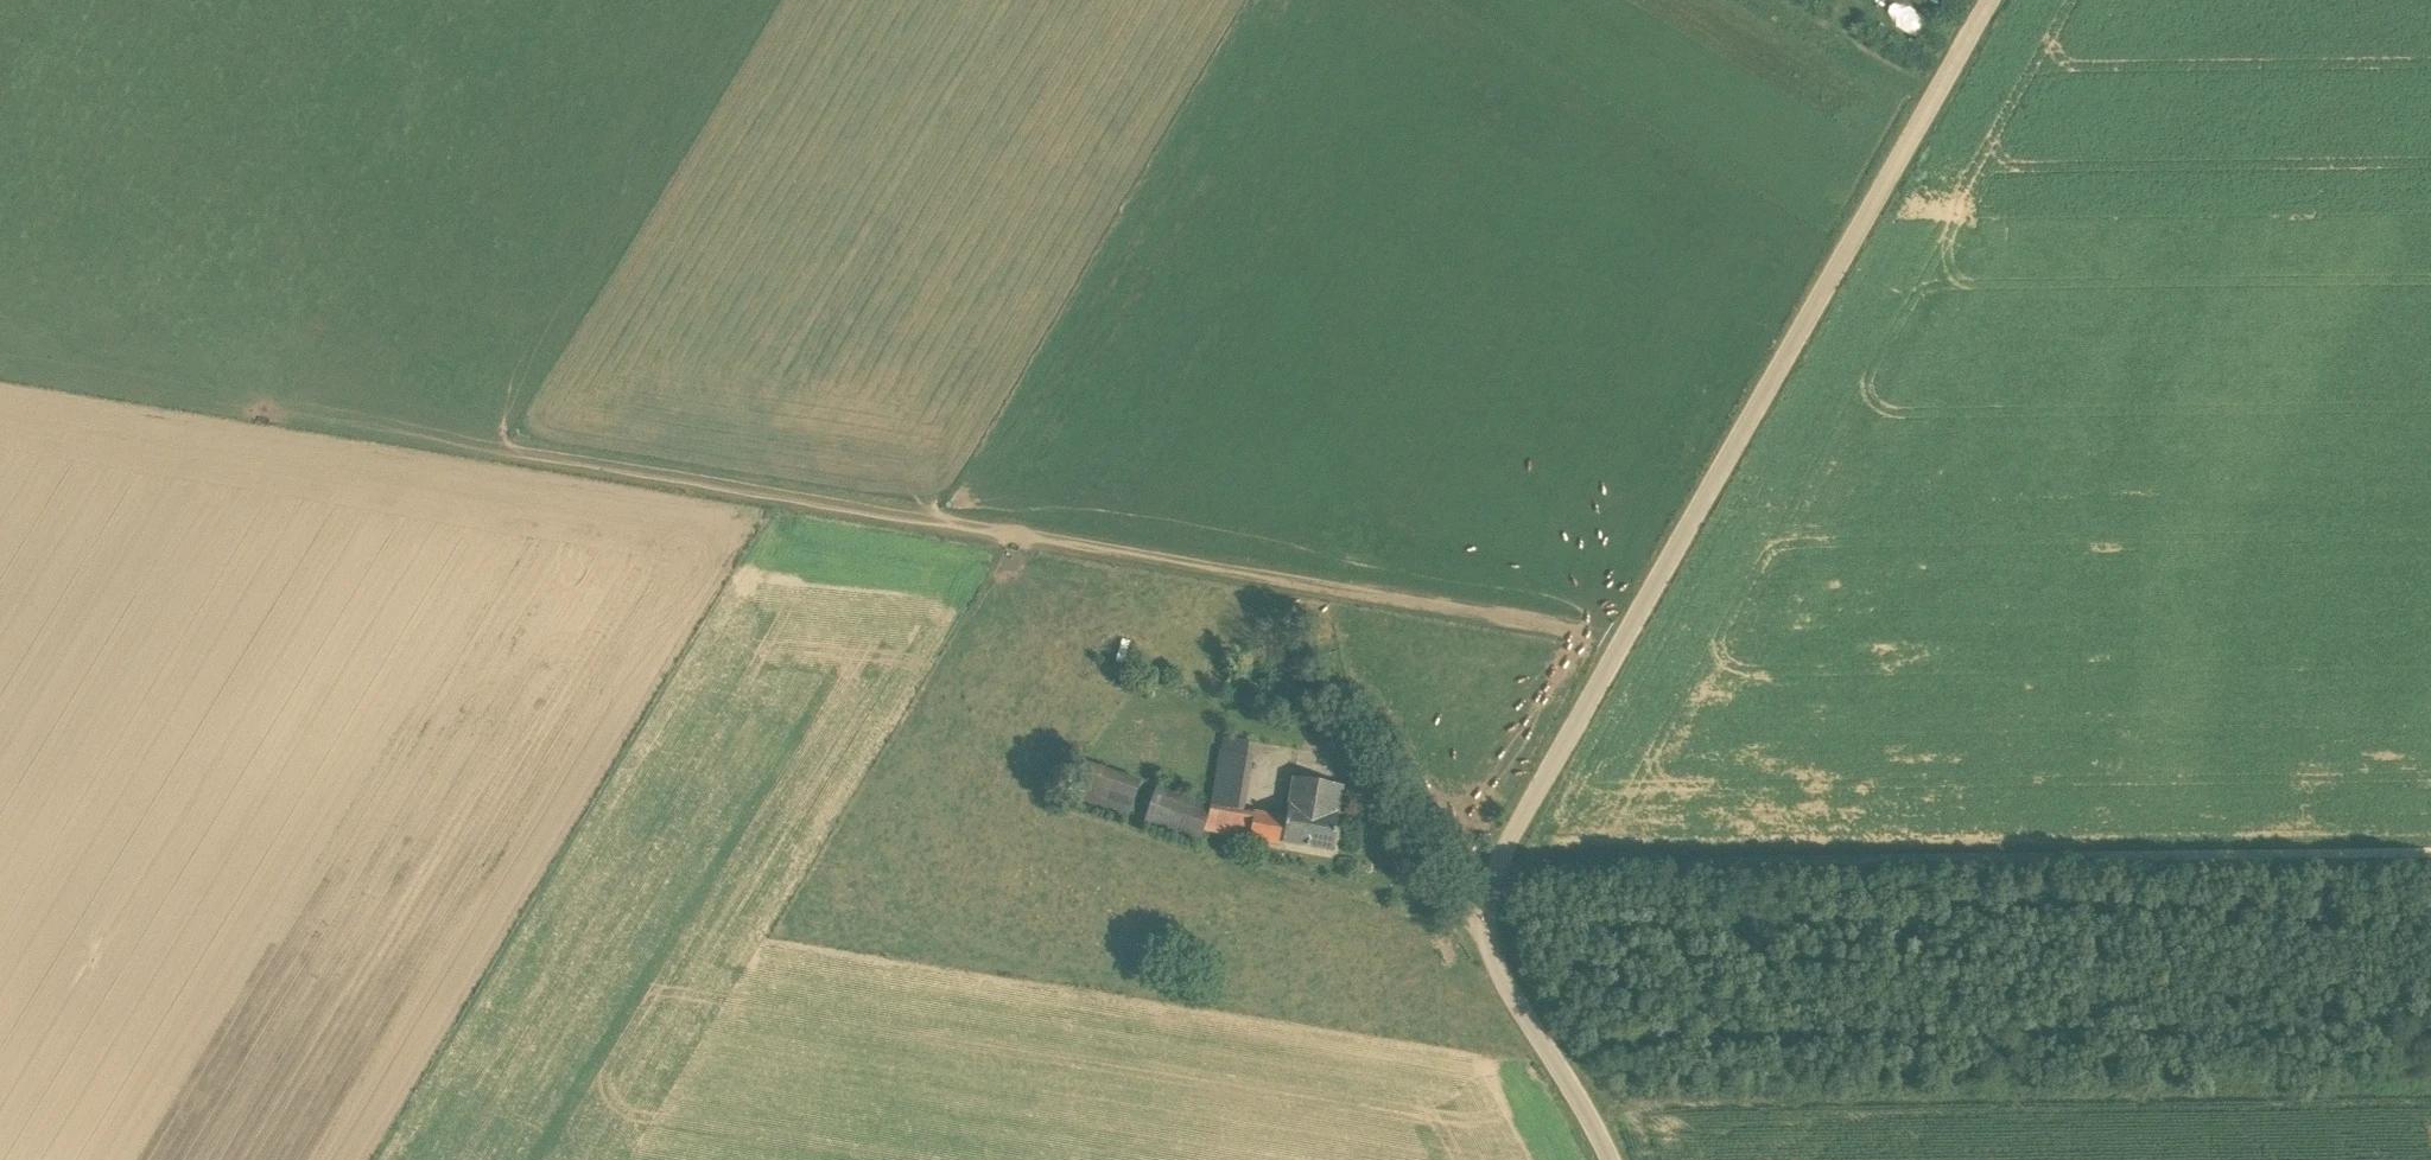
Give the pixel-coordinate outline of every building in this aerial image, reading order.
[(1222,736),(1220,749),(1247,753),(1249,741),(1222,736)] [(1086,759),(1070,797),(1119,816),(1134,778),(1086,759)] [(1286,820),(1244,812),(1234,812),(1198,799),(1156,784),(1143,823),(1200,842),(1204,829),(1332,851),(1343,786),(1294,778),(1286,820)]
